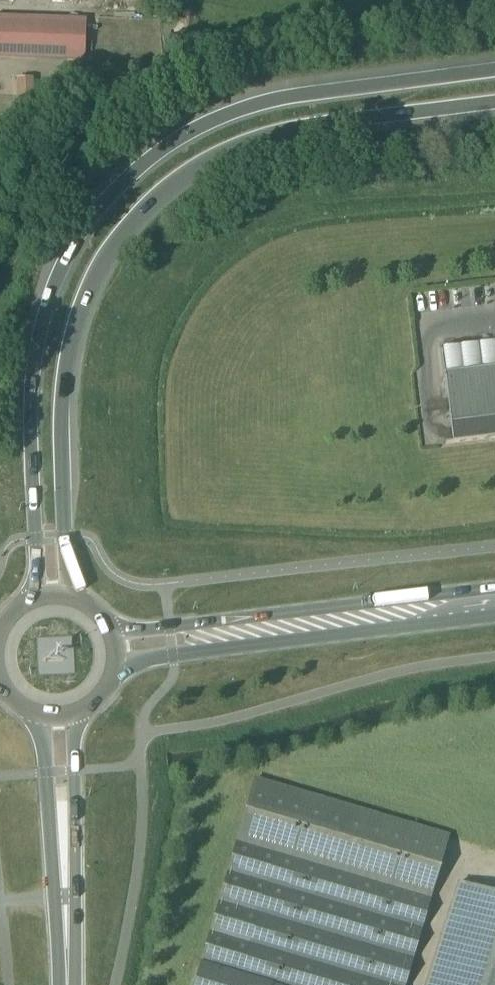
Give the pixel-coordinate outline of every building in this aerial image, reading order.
[(82,62),(84,19),(0,17),(0,59),(82,62)] [(494,367),(494,343),(467,344),(468,368),(494,367)] [(442,374),(446,407),(450,436),(451,444),(494,439),(494,368),(442,374)] [(448,838),(255,781),(201,964),(195,984),(405,984),(448,838)] [(426,984),(494,984),(494,899),(457,887),(426,984)]
